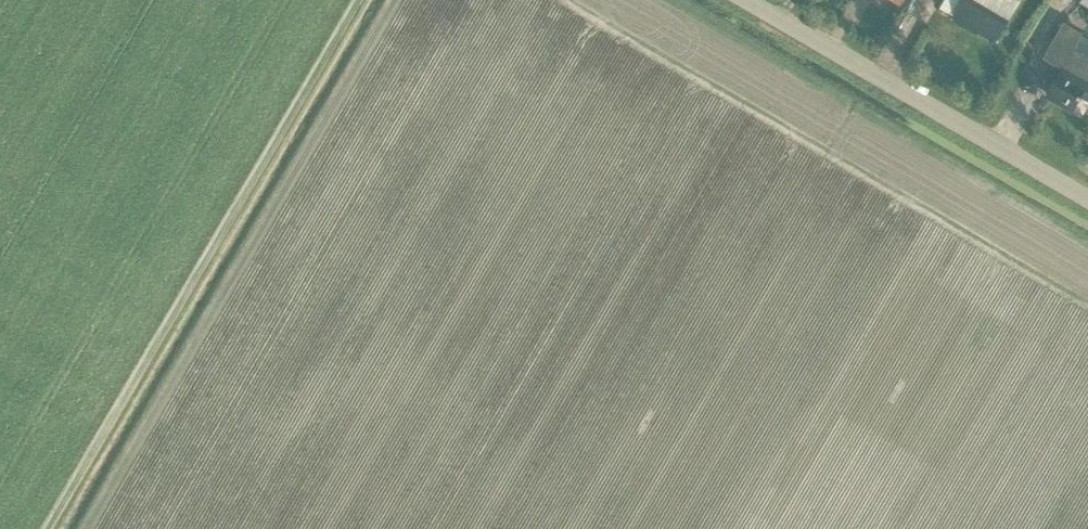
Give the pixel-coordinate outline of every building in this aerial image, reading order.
[(1014,12),(1021,1),(1020,0),(965,0),(954,19),(969,28),(970,25),(996,42),(1014,12)] [(1043,58),(1061,68),(1047,93),(1074,108),(1080,99),(1087,104),(1087,57),(1074,49),(1078,43),(1082,37),(1084,33),(1064,21),(1043,58)]
